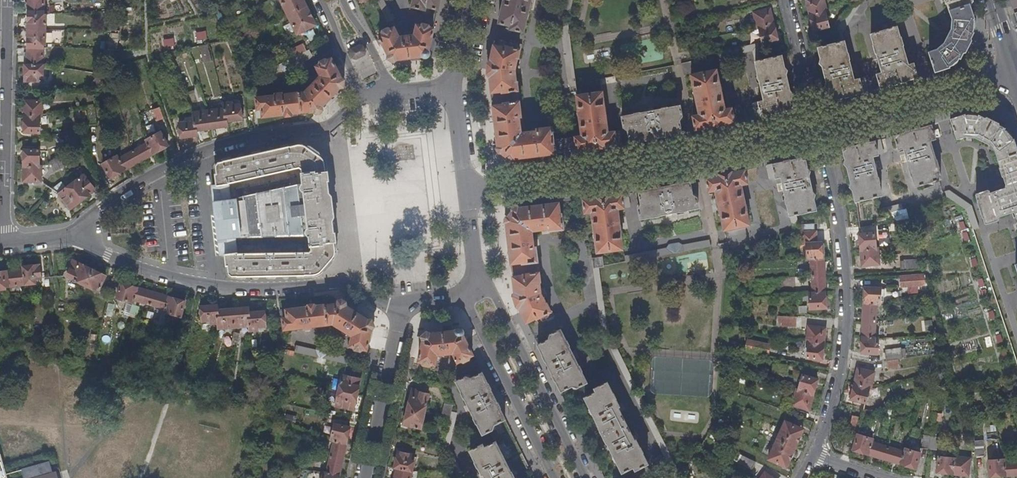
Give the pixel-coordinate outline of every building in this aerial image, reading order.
[(43,0),(27,0),(27,64),(25,64),(24,81),(38,81),(38,75),(42,75),(42,44),(45,44),(44,14),(43,14),(43,0)] [(52,9),(62,8),(62,0),(52,0),(52,9)] [(302,0),(280,0),(297,34),(315,25),(302,0)] [(381,0),(380,0),(376,2),(386,22),(391,19),(381,0)] [(412,7),(422,10),(425,7),(437,10),(439,0),(413,0),(412,7)] [(498,23),(510,26),(512,30),(523,32),(530,0),(503,0),(498,23)] [(564,8),(570,10),(572,0),(566,0),(564,8)] [(822,0),(807,0),(805,0),(813,31),(827,27),(824,12),(825,12),(822,0)] [(833,32),(836,44),(817,48),(830,100),(866,91),(866,90),(863,78),(852,81),(840,34),(862,0),(854,0),(833,32)] [(944,3),(946,3),(951,20),(950,20),(950,29),(943,43),(937,48),(937,49),(923,53),(929,72),(929,73),(948,67),(948,65),(950,65),(956,59),(957,57),(958,58),(971,33),(970,32),(971,29),(972,21),(971,19),(972,18),(968,5),(970,1),(970,0),(943,0),(944,3)] [(776,39),(768,9),(751,13),(756,29),(757,29),(761,43),(776,39)] [(493,46),(488,66),(488,67),(497,150),(507,159),(551,154),(585,148),(586,150),(604,147),(604,146),(621,143),(621,142),(619,130),(607,132),(601,91),(576,95),(567,23),(560,24),(570,96),(575,96),(581,136),(552,140),(550,128),(535,130),(535,131),(520,133),(517,118),(520,117),(515,82),(514,82),(513,74),(514,65),(516,59),(517,59),(518,51),(520,51),(521,45),(508,42),(506,47),(504,47),(503,48),(493,46)] [(391,61),(427,56),(433,29),(418,25),(415,28),(414,36),(410,36),(409,35),(404,35),(405,37),(399,39),(395,29),(391,28),(379,35),(379,39),(391,61)] [(916,77),(916,76),(912,64),(907,65),(895,27),(870,34),(880,72),(875,74),(878,87),(879,88),(916,77)] [(197,42),(207,39),(204,30),(194,33),(197,42)] [(117,48),(117,34),(109,33),(108,48),(117,48)] [(161,41),(163,48),(174,45),(172,38),(161,41)] [(755,117),(792,108),(780,55),(761,60),(756,43),(691,57),(692,61),(594,79),(595,86),(637,77),(640,80),(649,78),(652,74),(693,66),(692,63),(751,50),(762,100),(752,102),(755,115),(755,117)] [(305,50),(301,44),(288,50),(292,57),(305,50)] [(361,48),(358,47),(350,50),(350,54),(352,58),(356,59),(363,55),(364,52),(361,48)] [(310,56),(307,50),(260,74),(262,79),(281,70),(284,72),(291,69),(292,65),(310,56)] [(343,84),(332,62),(331,60),(328,59),(317,65),(316,70),(320,77),(316,81),(314,80),(310,84),(311,86),(304,93),(281,95),(280,93),(274,94),(273,95),(273,96),(255,99),(255,109),(256,118),(262,118),(262,117),(282,115),(282,118),(292,116),(292,114),(311,111),(318,110),(343,84)] [(723,122),(733,120),(730,108),(723,109),(715,70),(690,76),(698,115),(691,116),(694,128),(694,129),(705,126),(705,127),(723,123),(723,122)] [(41,116),(41,100),(24,101),(23,132),(39,132),(39,116),(41,116)] [(230,105),(229,102),(222,104),(223,108),(191,113),(192,117),(184,119),(185,123),(178,124),(180,138),(196,136),(195,131),(226,126),(225,121),(240,119),(238,104),(230,105)] [(626,130),(628,141),(628,142),(679,132),(679,131),(677,120),(681,119),(678,106),(620,116),(623,130),(626,130)] [(162,119),(159,108),(151,110),(155,121),(162,119)] [(944,121),(950,139),(962,136),(971,137),(972,136),(988,144),(988,145),(993,151),(994,152),(1000,168),(999,169),(1001,177),(1002,176),(1005,185),(1004,188),(988,194),(986,191),(974,195),(984,224),(996,220),(995,216),(1011,212),(1015,214),(1016,221),(1016,183),(1016,181),(1016,153),(1012,140),(1010,140),(1009,136),(1005,131),(1001,129),(1001,128),(978,116),(976,117),(973,115),(968,116),(967,115),(964,116),(963,114),(944,120),(944,121)] [(893,135),(893,137),(897,149),(903,148),(914,187),(939,179),(928,140),(933,138),(929,126),(929,125),(893,135)] [(167,146),(158,132),(143,141),(144,144),(120,157),(119,155),(102,164),(110,178),(167,146)] [(879,139),(841,149),(855,201),(874,195),(879,215),(945,198),(963,206),(973,231),(979,229),(968,203),(946,191),(886,208),(882,206),(879,195),(881,195),(871,157),(883,154),(879,139)] [(324,159),(318,154),(309,147),(304,145),(299,145),(288,147),(287,145),(280,146),(280,149),(259,153),(258,151),(251,153),(251,155),(230,159),(228,157),(222,158),(222,161),(218,162),(215,166),(216,173),(214,174),(215,184),(212,185),(221,254),(224,254),(226,266),(228,266),(229,274),(232,277),(237,277),(238,279),(245,279),(245,277),(266,276),(266,278),(275,278),(276,276),(296,275),(297,277),(305,277),(305,275),(315,274),(321,271),(333,258),(335,251),(335,241),(336,241),(335,233),(333,232),(327,180),(329,179),(328,172),(325,171),(324,159)] [(38,165),(38,149),(23,149),(23,181),(40,181),(40,165),(38,165)] [(62,167),(58,157),(50,162),(53,171),(62,167)] [(803,158),(765,166),(768,180),(779,177),(792,233),(781,235),(782,240),(800,237),(794,216),(815,211),(803,158)] [(704,178),(704,179),(707,190),(714,189),(723,229),(748,224),(739,184),(746,183),(743,171),(743,170),(733,172),(732,171),(715,175),(715,176),(704,178)] [(95,190),(84,175),(58,194),(69,209),(95,190)] [(638,191),(637,192),(640,204),(636,205),(639,219),(697,207),(694,194),(691,194),(689,183),(688,182),(638,191)] [(582,200),(584,213),(591,212),(597,252),(622,248),(616,208),(629,206),(627,194),(627,193),(611,195),(611,194),(592,197),(592,198),(582,200)] [(559,213),(557,204),(557,203),(514,209),(506,220),(510,256),(514,292),(517,304),(526,323),(535,318),(536,319),(538,318),(541,323),(553,317),(550,311),(549,312),(544,304),(543,304),(538,292),(537,282),(538,281),(533,246),(532,246),(530,231),(547,228),(547,231),(563,228),(560,213),(559,213)] [(907,230),(904,219),(892,222),(895,233),(907,230)] [(858,235),(859,250),(874,248),(873,234),(858,235)] [(666,248),(624,256),(625,261),(711,245),(710,241),(682,245),(679,242),(667,244),(666,248)] [(805,244),(805,259),(809,259),(822,258),(821,243),(805,244)] [(874,248),(859,250),(860,266),(878,265),(876,248),(874,248)] [(702,268),(710,267),(710,258),(701,258),(702,268)] [(822,258),(809,259),(811,293),(807,294),(808,309),(825,308),(822,258)] [(105,275),(72,260),(65,276),(98,291),(105,275)] [(918,269),(917,261),(902,263),(902,271),(918,269)] [(5,290),(4,288),(35,284),(34,280),(41,279),(39,265),(23,267),(23,269),(0,272),(0,291),(5,290)] [(921,276),(898,277),(899,287),(921,286),(921,276)] [(184,301),(121,283),(117,299),(135,305),(137,301),(161,309),(161,312),(179,317),(184,301)] [(875,304),(878,304),(879,289),(863,288),(862,303),(875,304)] [(122,314),(133,316),(135,305),(124,303),(122,314)] [(367,348),(373,323),(342,303),(336,303),(316,306),(315,303),(305,304),(306,307),(279,311),(281,320),(282,320),(284,329),(303,327),(304,328),(310,328),(310,326),(333,323),(342,329),(342,331),(346,333),(347,332),(352,335),(350,343),(352,347),(364,349),(367,348)] [(875,304),(862,303),(859,353),(876,354),(876,338),(873,338),(875,304)] [(217,310),(216,305),(200,307),(201,321),(208,320),(209,323),(216,323),(217,328),(248,326),(249,331),(257,330),(257,327),(265,326),(263,312),(248,313),(248,308),(217,310)] [(794,327),(795,317),(777,317),(777,326),(794,327)] [(807,342),(822,344),(824,328),(806,327),(805,343),(807,342)] [(459,330),(423,335),(418,360),(420,362),(431,365),(435,362),(436,355),(442,354),(442,355),(448,355),(448,353),(452,353),(455,359),(459,361),(472,355),(459,330)] [(548,340),(537,345),(560,391),(571,386),(573,389),(585,382),(559,330),(547,336),(548,340)] [(746,341),(744,351),(766,355),(768,346),(746,341)] [(821,360),(822,344),(807,342),(806,358),(821,360)] [(316,350),(295,346),(294,351),(346,363),(347,357),(327,353),(326,349),(318,348),(316,350)] [(896,359),(899,359),(897,349),(883,352),(886,369),(897,366),(896,359)] [(786,376),(789,366),(773,363),(771,372),(786,376)] [(19,365),(13,364),(8,386),(14,387),(19,365)] [(849,400),(864,403),(867,388),(869,388),(872,373),(856,369),(849,400)] [(504,419),(481,373),(470,378),(469,375),(456,382),(482,434),(495,428),(493,425),(504,419)] [(359,378),(341,375),(335,406),(353,409),(359,378)] [(815,380),(801,376),(797,391),(795,390),(791,406),(807,410),(815,380)] [(584,398),(621,472),(632,466),(634,470),(647,464),(635,440),(633,441),(616,407),(618,406),(606,383),(594,389),(595,392),(584,398)] [(427,393),(410,389),(403,424),(420,427),(427,393)] [(448,447),(456,413),(451,412),(452,405),(444,404),(440,417),(449,419),(442,448),(457,477),(464,477),(448,447)] [(890,417),(891,410),(882,408),(881,415),(890,417)] [(940,422),(941,413),(934,413),(933,421),(940,422)] [(855,431),(858,418),(850,416),(847,430),(855,431)] [(801,430),(783,422),(767,460),(785,467),(801,430)] [(334,424),(329,442),(332,442),(327,469),(323,469),(321,477),(338,477),(349,427),(334,424)] [(871,439),(857,435),(856,435),(851,450),(914,469),(919,453),(904,449),(903,452),(870,443),(871,439)] [(927,449),(929,435),(922,435),(920,448),(927,449)] [(980,440),(973,441),(974,457),(981,456),(980,440)] [(495,442),(483,448),(481,445),(469,451),(481,474),(483,474),(485,477),(513,477),(495,442)] [(413,461),(409,460),(411,454),(397,452),(393,467),(395,468),(393,477),(409,477),(413,461)] [(755,462),(740,456),(737,463),(750,470),(755,462)] [(968,459),(953,457),(952,458),(937,457),(935,472),(966,476),(968,459)] [(1003,460),(987,461),(988,476),(1016,475),(1016,462),(1003,463),(1003,460)] [(50,462),(21,470),(23,477),(54,477),(50,462)]
